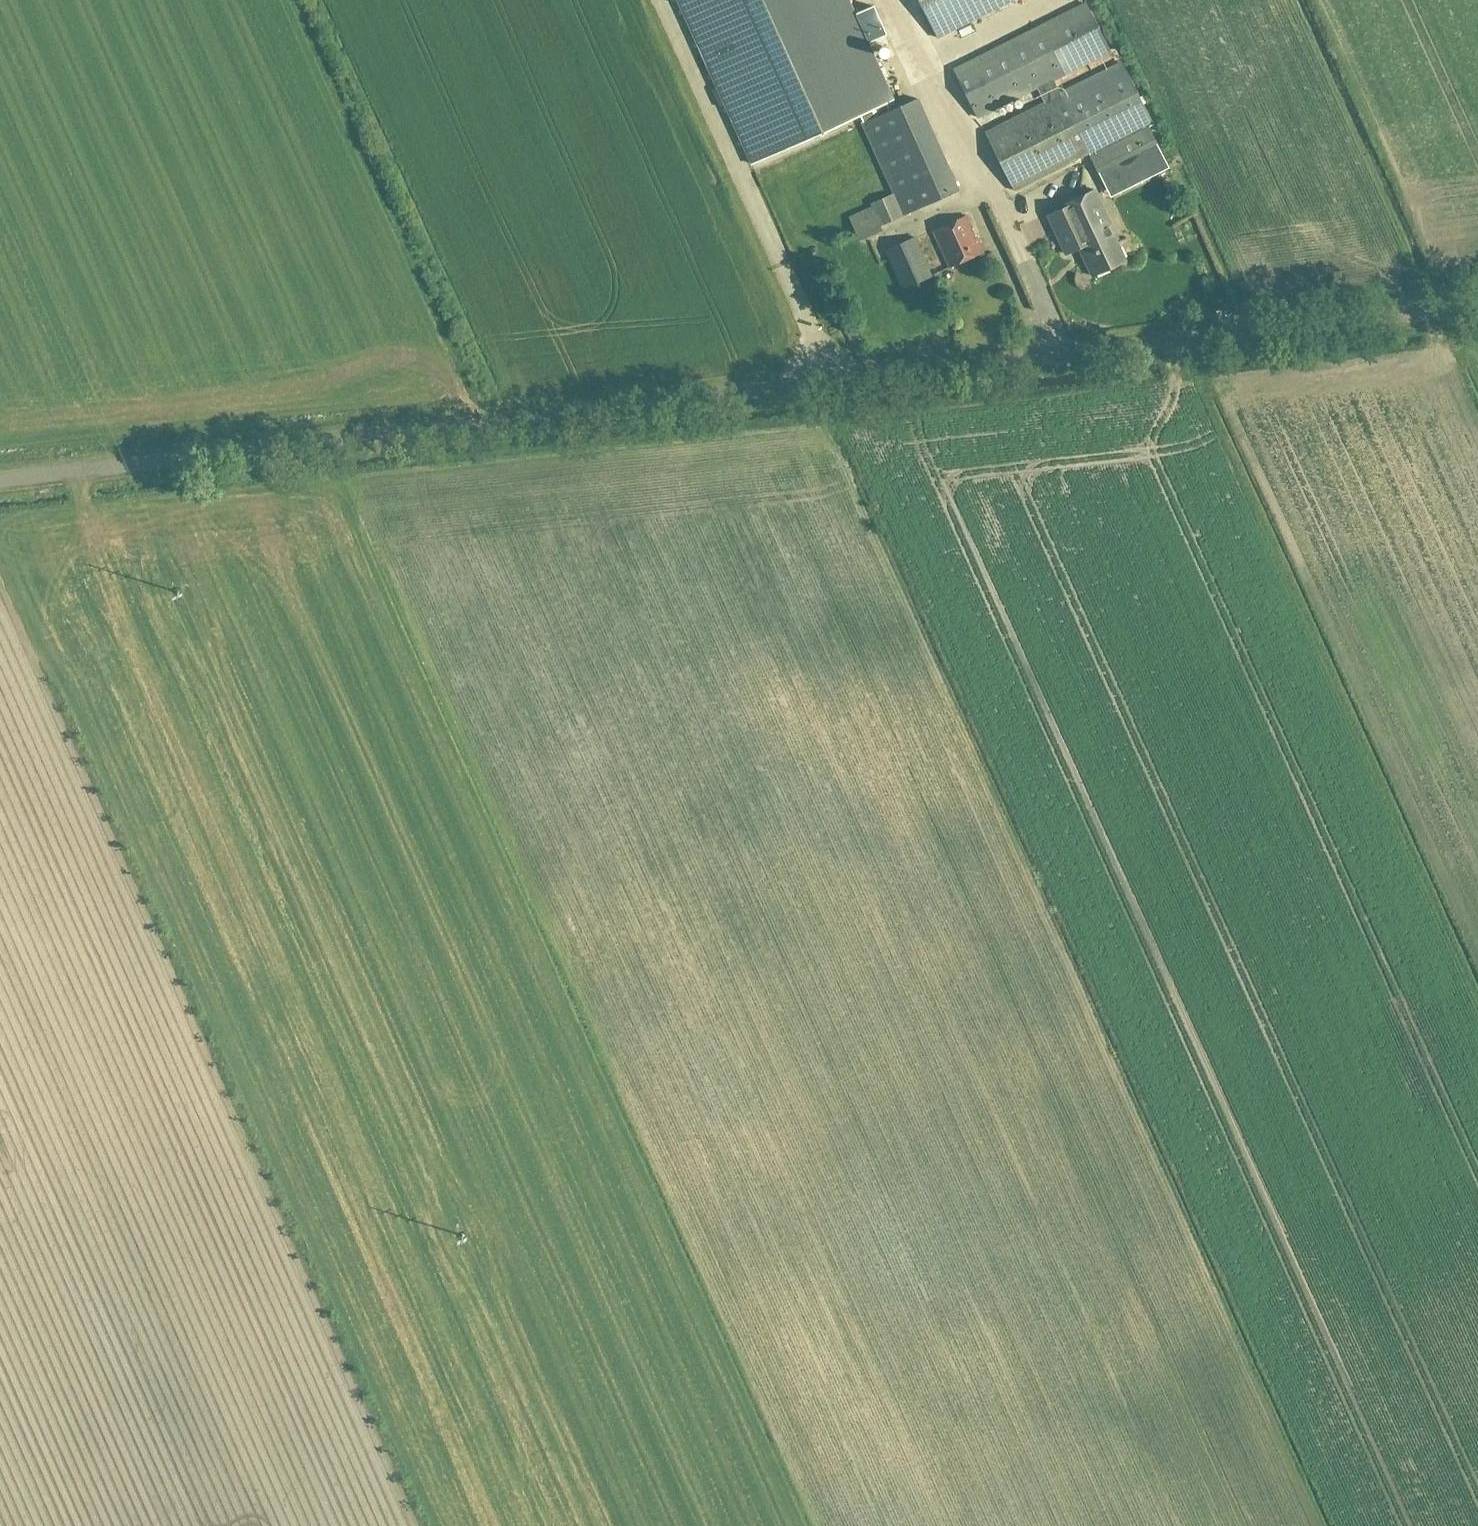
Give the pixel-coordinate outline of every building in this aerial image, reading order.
[(751,164),(894,99),(849,0),(677,0),(751,164)] [(938,38),(1015,0),(919,0),(938,38)] [(1015,191),(1089,154),(1103,181),(1117,174),(1146,159),(1161,152),(1147,125),(1152,122),(1123,64),(1061,95),(1053,80),(1110,52),(1086,4),(954,70),(978,118),(1037,88),(1045,103),(985,132),(1015,191)] [(1153,174),(1146,159),(1117,174),(1124,188),(1153,174)] [(947,163),(890,187),(903,216),(959,191),(947,163)] [(1066,254),(1083,247),(1087,255),(1083,256),(1092,277),(1125,262),(1105,218),(1107,217),(1095,190),(1060,207),(1061,210),(1048,216),(1066,254)] [(892,191),(871,201),(882,224),(902,215),(892,191)] [(883,229),(873,206),(854,216),(857,222),(853,224),(860,241),(883,229)] [(967,216),(934,231),(950,267),(983,253),(967,216)] [(915,237),(885,251),(902,290),(932,276),(915,237)]
